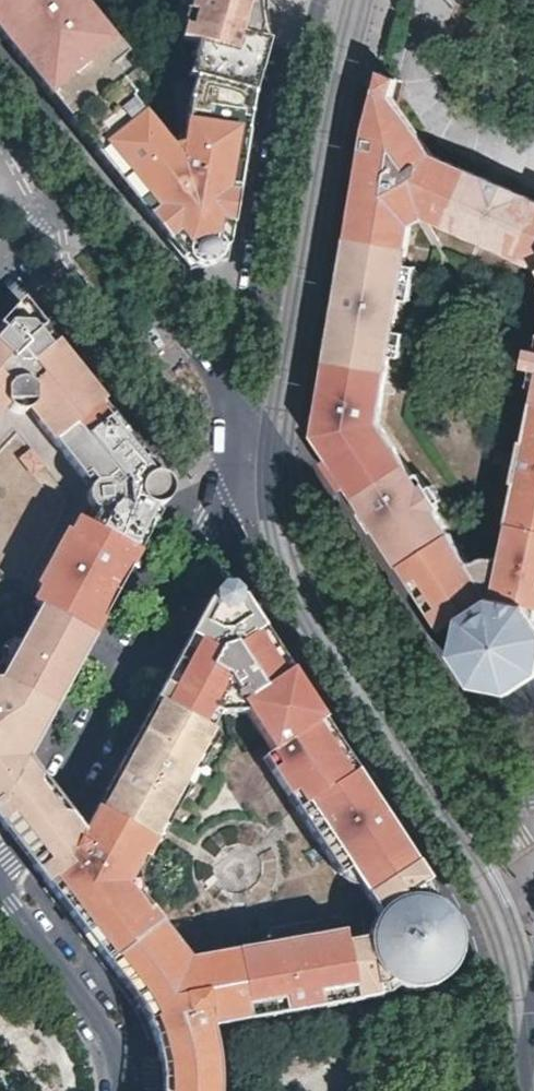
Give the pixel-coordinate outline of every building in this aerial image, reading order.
[(69,121),(120,81),(136,69),(87,6),(82,0),(0,0),(0,35),(69,121)] [(186,11),(193,14),(189,29),(182,27),(181,29),(179,39),(194,44),(191,58),(201,60),(196,78),(252,96),(256,83),(262,59),(265,49),(267,41),(263,23),(262,6),(263,0),(190,0),(186,11)] [(396,81),(398,76),(382,69),(380,77),(396,81)] [(120,81),(69,121),(149,222),(177,258),(179,260),(226,248),(226,246),(252,96),(196,78),(192,77),(180,146),(170,148),(126,94),(129,92),(120,81)] [(393,94),(396,81),(380,77),(377,89),(393,94)] [(459,630),(454,646),(459,653),(460,667),(481,697),(514,704),(533,692),(533,346),(528,345),(521,343),(517,360),(525,362),(533,364),(530,381),(519,435),(515,435),(507,476),(510,477),(502,516),(488,580),(484,581),(451,530),(437,509),(441,506),(418,471),(413,473),(379,417),(383,392),(385,381),(390,353),(392,341),(394,328),(399,295),(403,279),(405,263),(412,222),(428,217),(464,232),(501,247),(533,263),(533,201),(435,157),(426,144),(393,99),(393,94),(377,89),(371,113),(370,121),(318,424),(326,426),(325,427),(332,440),(324,445),(400,563),(442,627),(452,620),(459,630)] [(226,248),(179,260),(187,270),(197,268),(199,268),(202,268),(205,268),(206,267),(208,267),(210,266),(213,264),(215,263),(224,261),(226,248)] [(405,263),(403,279),(412,280),(415,264),(405,263)] [(403,279),(399,295),(410,297),(412,280),(403,279)] [(27,406),(32,412),(75,367),(20,298),(0,318),(0,405),(4,401),(9,406),(15,408),(22,408),(27,406)] [(394,328),(392,341),(402,342),(405,330),(394,328)] [(392,341),(390,353),(400,354),(402,342),(392,341)] [(533,364),(525,362),(522,380),(530,381),(533,364)] [(86,380),(75,367),(32,412),(94,486),(95,502),(77,534),(73,532),(43,585),(49,588),(39,606),(93,635),(103,617),(162,509),(166,501),(173,489),(164,477),(158,470),(140,448),(86,380)] [(385,381),(383,392),(394,393),(396,382),(385,381)] [(316,433),(324,445),(332,440),(325,427),(326,426),(318,424),(316,433)] [(240,592),(232,584),(221,585),(213,594),(213,599),(240,598),(240,592)] [(302,684),(261,622),(244,597),(240,598),(213,599),(209,599),(155,699),(206,726),(215,710),(242,707),(269,745),(279,758),(269,765),(296,803),(355,763),(302,684)] [(39,606),(20,638),(6,663),(0,675),(0,803),(2,802),(4,798),(27,756),(68,680),(93,635),(39,606)] [(20,638),(15,636),(13,636),(8,636),(3,638),(0,641),(0,660),(1,660),(6,663),(20,638)] [(206,726),(155,699),(117,771),(98,805),(153,835),(161,821),(168,825),(218,732),(206,726)] [(279,758),(269,745),(259,752),(269,765),(279,758)] [(84,830),(55,792),(27,756),(4,798),(2,802),(0,803),(0,823),(18,847),(46,884),(61,873),(84,830)] [(364,890),(417,855),(383,805),(355,763),(296,803),(338,870),(341,869),(348,864),(357,879),(364,890)] [(46,884),(44,886),(102,962),(160,916),(134,885),(160,839),(153,835),(98,805),(92,817),(84,830),(61,873),(46,884)] [(153,835),(160,839),(168,825),(161,821),(153,835)] [(417,855),(364,890),(376,909),(364,933),(343,937),(354,996),(376,992),(375,979),(384,977),(388,979),(393,981),(396,982),(404,983),(410,984),(422,984),(423,984),(434,981),(442,976),(449,969),(456,963),(461,950),(462,936),(460,922),(456,912),(447,906),(439,898),(434,895),(432,893),(423,891),(416,884),(431,876),(430,875),(417,855)] [(357,879),(348,864),(341,869),(349,878),(351,878),(354,879),(357,879)] [(423,891),(432,893),(437,884),(431,876),(416,884),(423,891)] [(235,943),(188,950),(160,916),(102,962),(118,982),(131,1001),(139,1015),(145,1026),(148,1034),(154,1033),(211,1022),(215,1021),(249,1015),(235,943)] [(252,940),(235,943),(249,1015),(301,1006),(354,996),(343,937),(340,926),(333,927),(334,934),(323,936),(321,929),(275,937),(277,943),(253,948),(252,940)] [(333,927),(321,929),(323,936),(334,934),(333,927)] [(253,937),(252,940),(253,948),(277,943),(275,937),(270,933),(265,931),(259,933),(254,935),(253,937)] [(375,979),(376,992),(391,990),(393,981),(388,979),(384,977),(375,979)] [(214,1037),(211,1022),(154,1033),(157,1048),(159,1062),(161,1072),(161,1074),(161,1082),(161,1090),(219,1090),(219,1087),(219,1081),(219,1067),(217,1059),(217,1053),(214,1037)]
